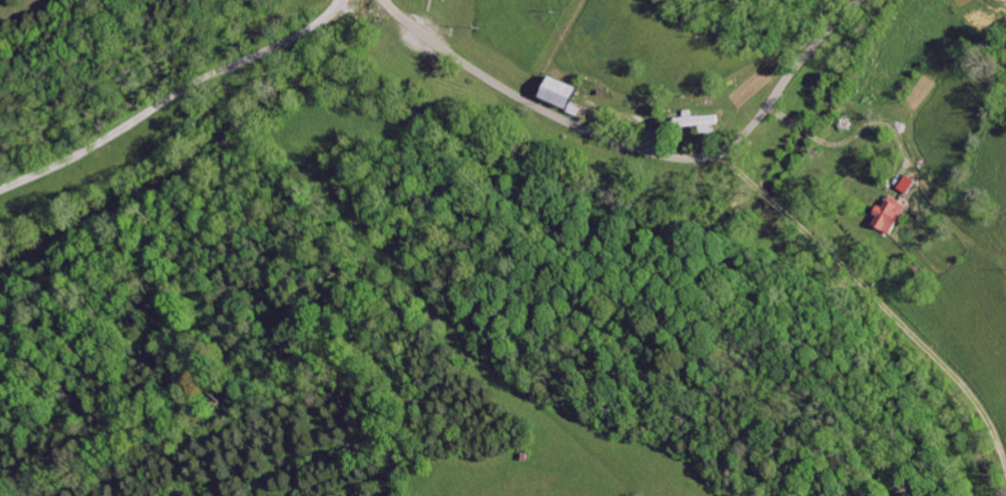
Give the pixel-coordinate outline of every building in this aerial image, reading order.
[(561,108),(533,97),(542,75),(569,87),(561,108)] [(565,103),(578,108),(574,117),(562,111),(565,103)] [(716,125),(670,127),(670,117),(716,116),(716,125)] [(914,176),(907,173),(897,189),(904,193),(914,176)] [(905,205),(888,237),(869,226),(874,216),(869,213),(873,205),(881,209),(889,196),(905,205)]
